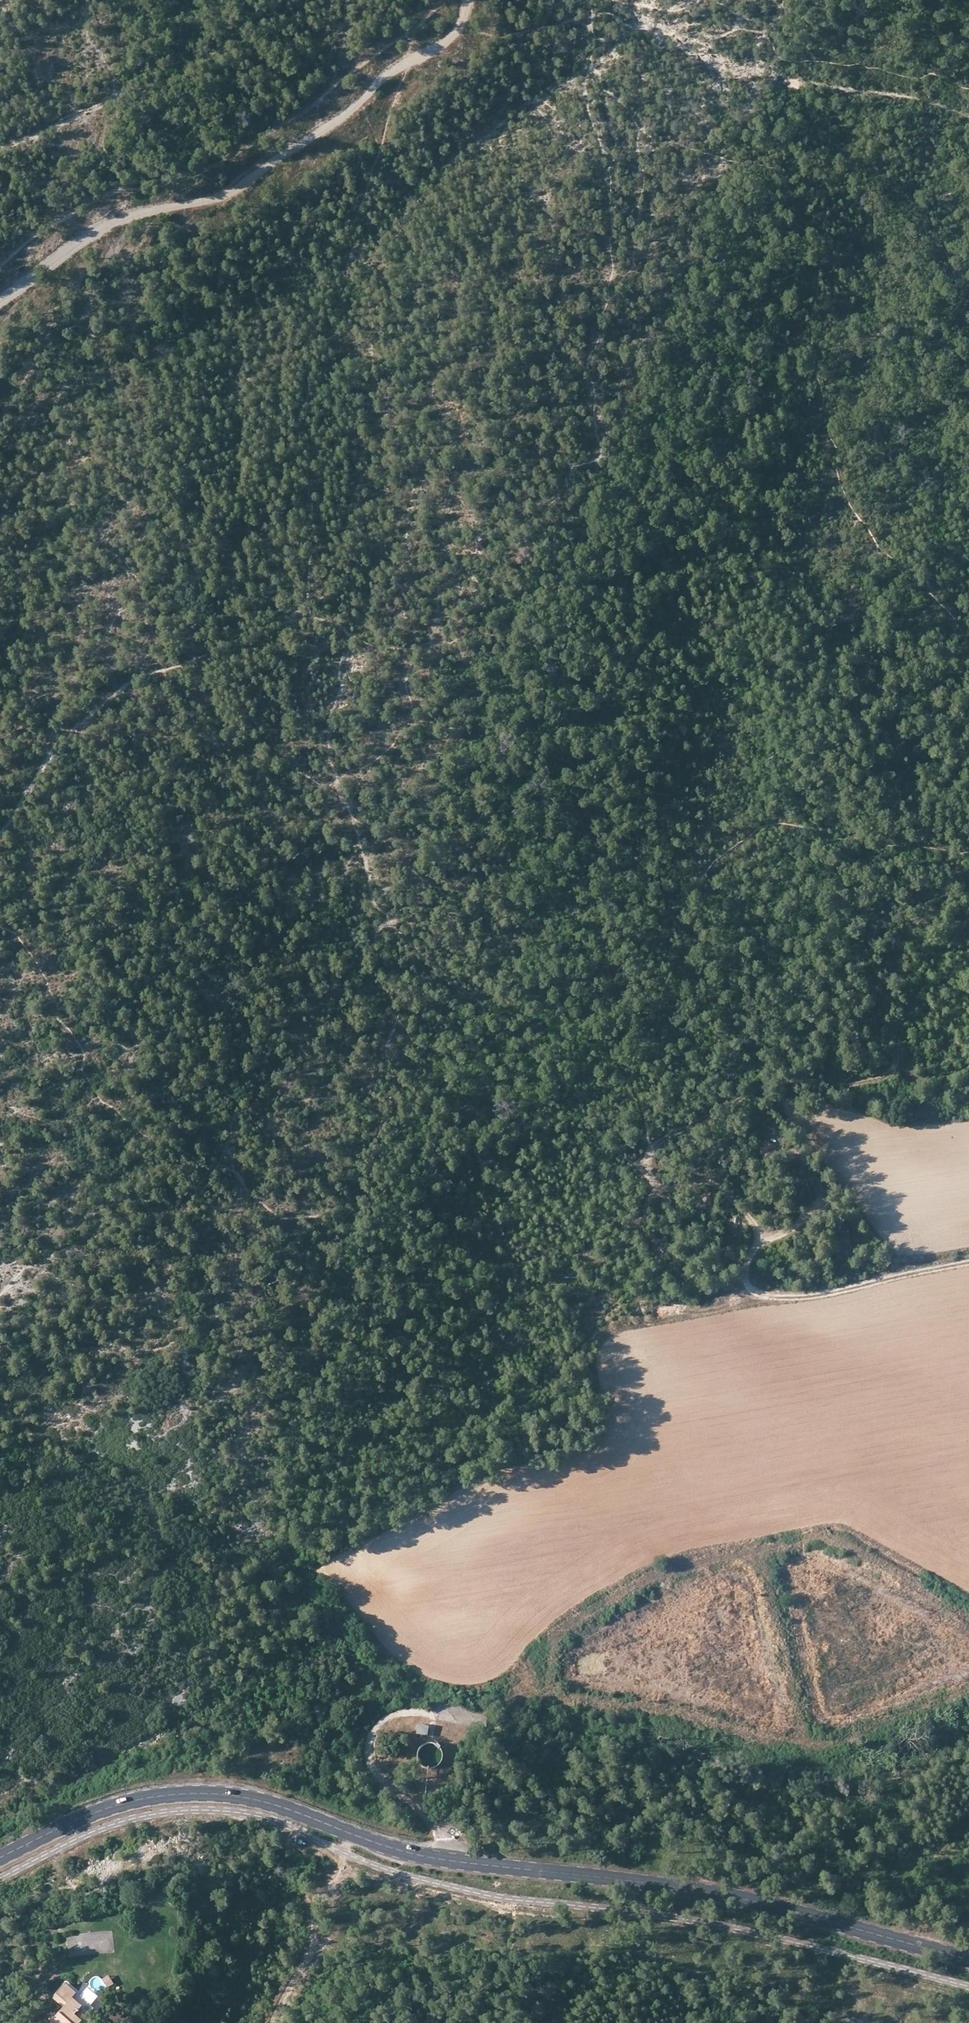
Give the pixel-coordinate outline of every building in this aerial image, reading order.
[(778,1146),(761,1143),(759,1155),(775,1159),(778,1146)] [(429,1725),(418,1724),(416,1735),(428,1736),(429,1725)] [(65,1985),(53,1999),(65,2009),(58,2017),(55,2014),(49,2021),(52,2022),(81,2022),(93,2009),(65,1985)]
